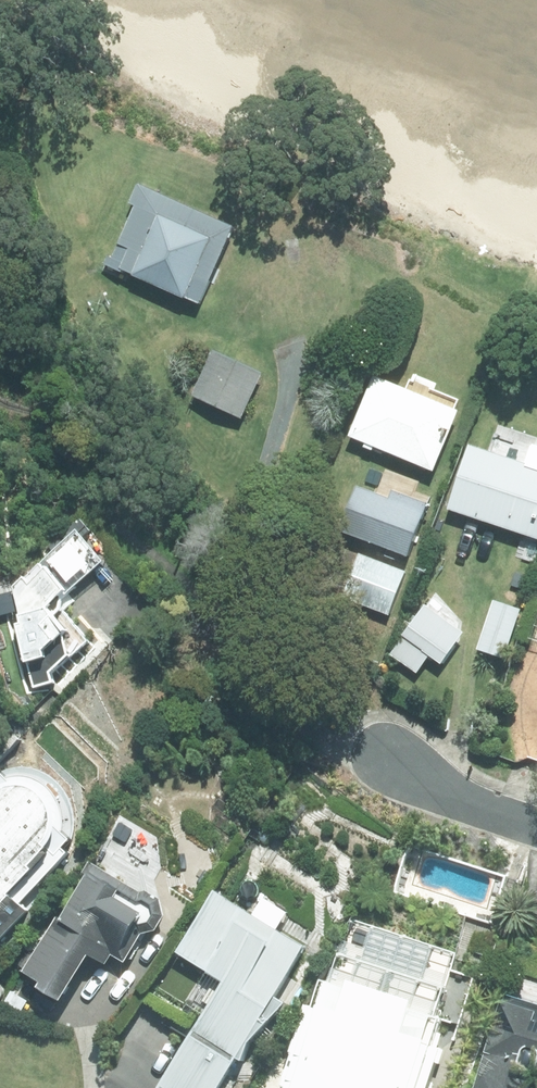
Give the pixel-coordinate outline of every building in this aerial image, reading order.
[(132,199),(137,201),(113,255),(110,254),(106,261),(124,269),(126,264),(200,298),(235,221),(141,179),(132,199)] [(215,346),(195,390),(243,413),(264,368),(215,346)] [(458,398),(431,386),(433,382),(415,375),(413,381),(410,379),(409,383),(376,370),(351,431),(436,466),(460,406),(456,404),(458,398)] [(471,440),(449,504),(536,533),(536,462),(471,440)] [(341,526),(408,554),(430,501),(395,486),(391,495),(360,482),(341,526)] [(54,665),(88,635),(62,604),(69,584),(106,550),(81,522),(75,530),(73,529),(45,557),(43,555),(41,556),(27,572),(25,569),(14,578),(22,614),(18,616),(34,683),(56,677),(54,665)] [(406,568),(360,550),(343,593),(390,611),(406,568)] [(498,595),(479,645),(503,654),(522,605),(498,595)] [(405,631),(407,633),(394,652),(418,669),(431,650),(443,659),(465,627),(427,601),(405,631)] [(32,899),(25,894),(70,844),(63,838),(75,826),(74,805),(69,787),(52,771),(35,765),(23,765),(9,770),(2,764),(0,766),(0,862),(5,866),(0,872),(0,934),(32,899)] [(29,964),(45,973),(42,978),(66,992),(92,947),(109,957),(115,949),(127,956),(143,927),(158,924),(166,909),(163,895),(144,884),(142,889),(95,861),(65,912),(61,909),(29,964)] [(232,985),(221,1002),(218,1000),(207,1018),(210,1020),(203,1032),(199,1030),(164,1086),(167,1087),(220,1087),(239,1060),(245,1062),(252,1044),(266,1029),(275,1015),(266,1009),(303,947),(217,893),(179,953),(232,985)] [(437,1028),(443,1007),(438,1005),(456,949),(373,923),(367,940),(344,933),(321,1004),(308,1000),(280,1087),(425,1087),(426,1085),(429,1085),(438,1057),(441,1058),(445,1046),(443,1045),(444,1039),(441,1037),(444,1031),(437,1028)] [(478,1087),(531,1087),(536,1067),(536,993),(509,984),(478,1087)]
